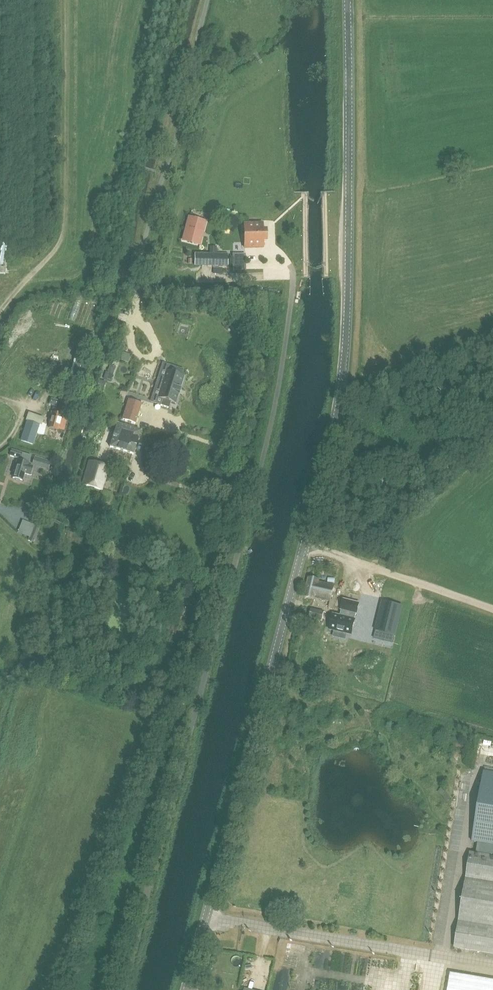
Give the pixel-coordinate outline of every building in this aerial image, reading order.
[(199,244),(204,223),(189,219),(183,240),(199,244)] [(263,241),(266,240),(266,230),(262,230),(262,223),(244,223),(244,247),(263,247),(263,241)] [(228,254),(195,254),(195,265),(228,265),(228,254)] [(245,254),(233,255),(233,271),(245,270),(245,254)] [(78,376),(82,377),(83,377),(87,363),(86,363),(82,362),(78,376)] [(178,394),(179,394),(178,393),(179,390),(181,390),(181,389),(180,389),(184,377),(182,376),(166,371),(158,398),(162,399),(160,406),(169,408),(168,408),(169,409),(171,402),(175,403),(178,394)] [(105,381),(101,380),(99,379),(95,395),(97,395),(101,396),(105,381)] [(61,392),(58,399),(70,402),(72,396),(61,392)] [(150,397),(135,392),(132,401),(129,400),(122,419),(135,423),(140,405),(147,407),(150,397)] [(48,428),(57,430),(58,429),(64,430),(68,412),(53,408),(48,428)] [(133,454),(140,431),(117,424),(109,447),(133,454)] [(20,459),(20,461),(17,460),(14,470),(15,471),(13,478),(16,478),(16,480),(19,480),(20,480),(23,480),(25,474),(29,475),(32,466),(28,465),(31,456),(12,450),(10,456),(20,459)] [(101,490),(108,467),(89,462),(82,485),(101,490)] [(28,541),(34,543),(38,531),(33,529),(28,541)] [(313,589),(333,595),(337,580),(313,573),(307,593),(312,595),(313,589)] [(334,630),(347,633),(351,634),(355,618),(354,617),(355,612),(357,613),(359,602),(343,598),(340,609),(341,609),(340,614),(332,612),(328,629),(334,630)] [(382,599),(375,628),(394,633),(402,604),(382,599)] [(191,621),(187,632),(193,635),(198,623),(191,621)] [(185,637),(181,649),(187,650),(191,639),(185,637)] [(161,718),(166,703),(156,700),(150,715),(161,718)] [(472,840),(492,843),(492,770),(481,768),(472,840)] [(470,853),(454,948),(492,954),(492,857),(470,853)] [(450,973),(448,989),(492,989),(492,980),(450,973)]
